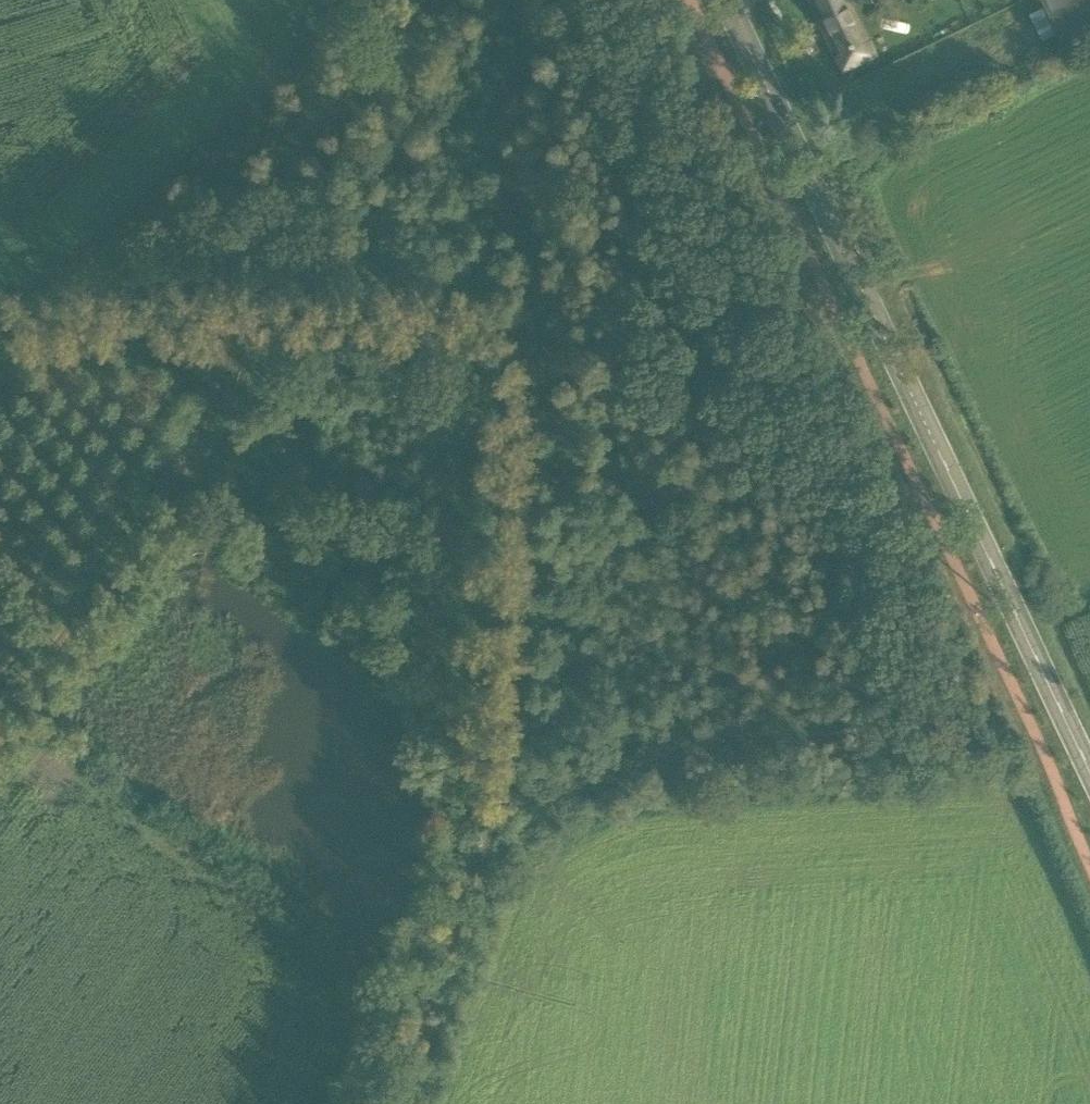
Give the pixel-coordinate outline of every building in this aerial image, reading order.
[(843,71),(878,54),(852,0),(809,0),(843,71)] [(1089,25),(1089,0),(1039,0),(1043,7),(1028,14),(1044,47),(1089,25)]
